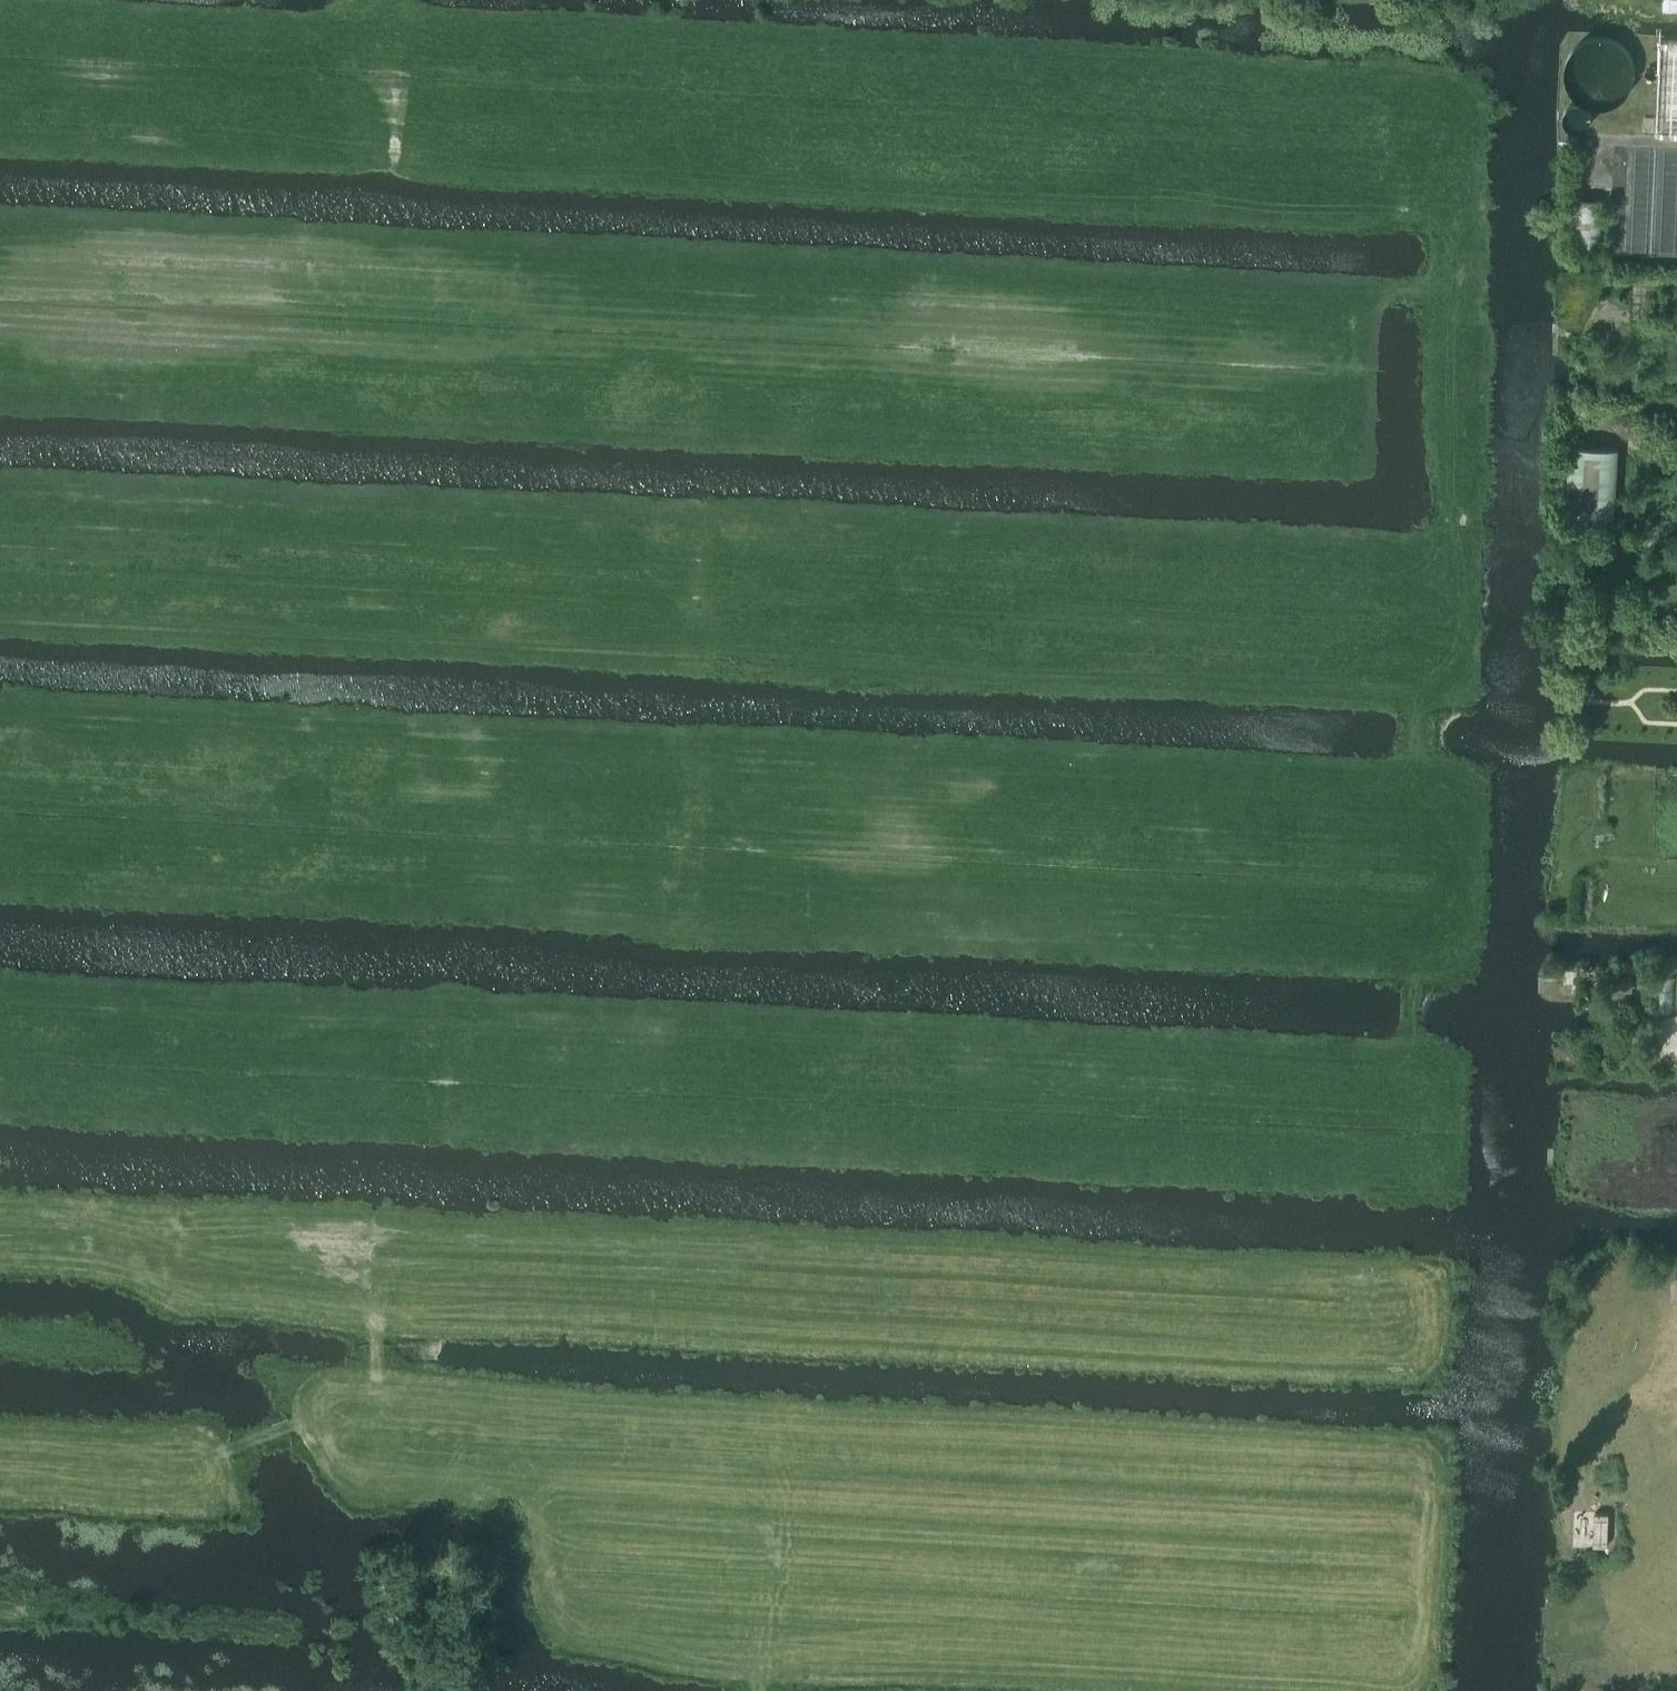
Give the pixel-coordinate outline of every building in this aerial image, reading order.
[(1662,10),(1676,11),(1676,0),(1662,0),(1662,10)] [(1661,36),(1657,131),(1676,132),(1676,37),(1661,36)] [(1574,199),(1573,244),(1600,245),(1601,200),(1574,199)] [(1569,445),(1566,512),(1615,515),(1619,448),(1569,445)] [(1635,1015),(1634,1028),(1648,1029),(1649,1016),(1635,1015)] [(1594,1524),(1593,1541),(1601,1542),(1602,1525),(1594,1524)]
